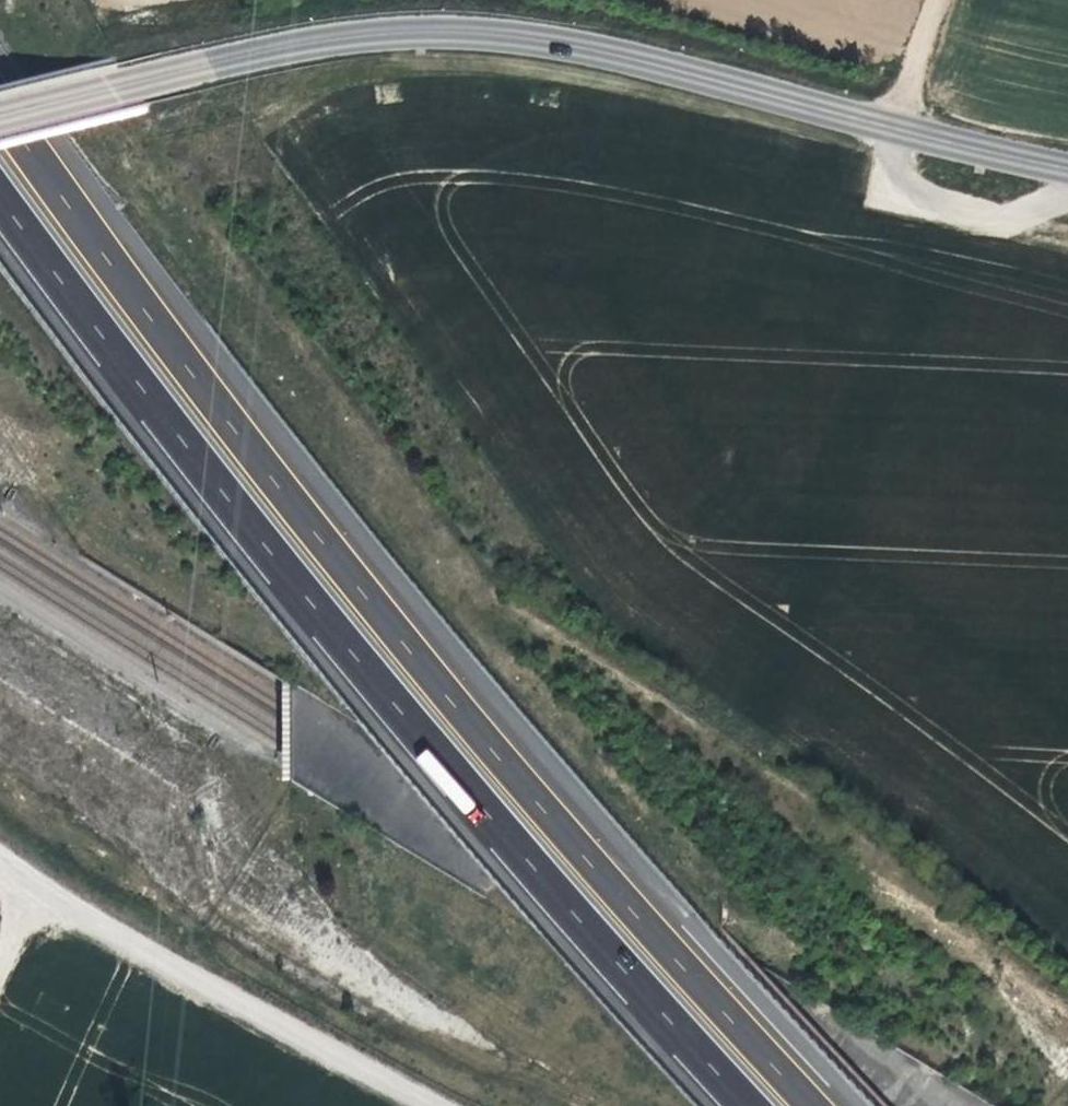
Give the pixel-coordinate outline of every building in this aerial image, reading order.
[(464,814),(476,803),(426,749),(414,759),(464,814)]
